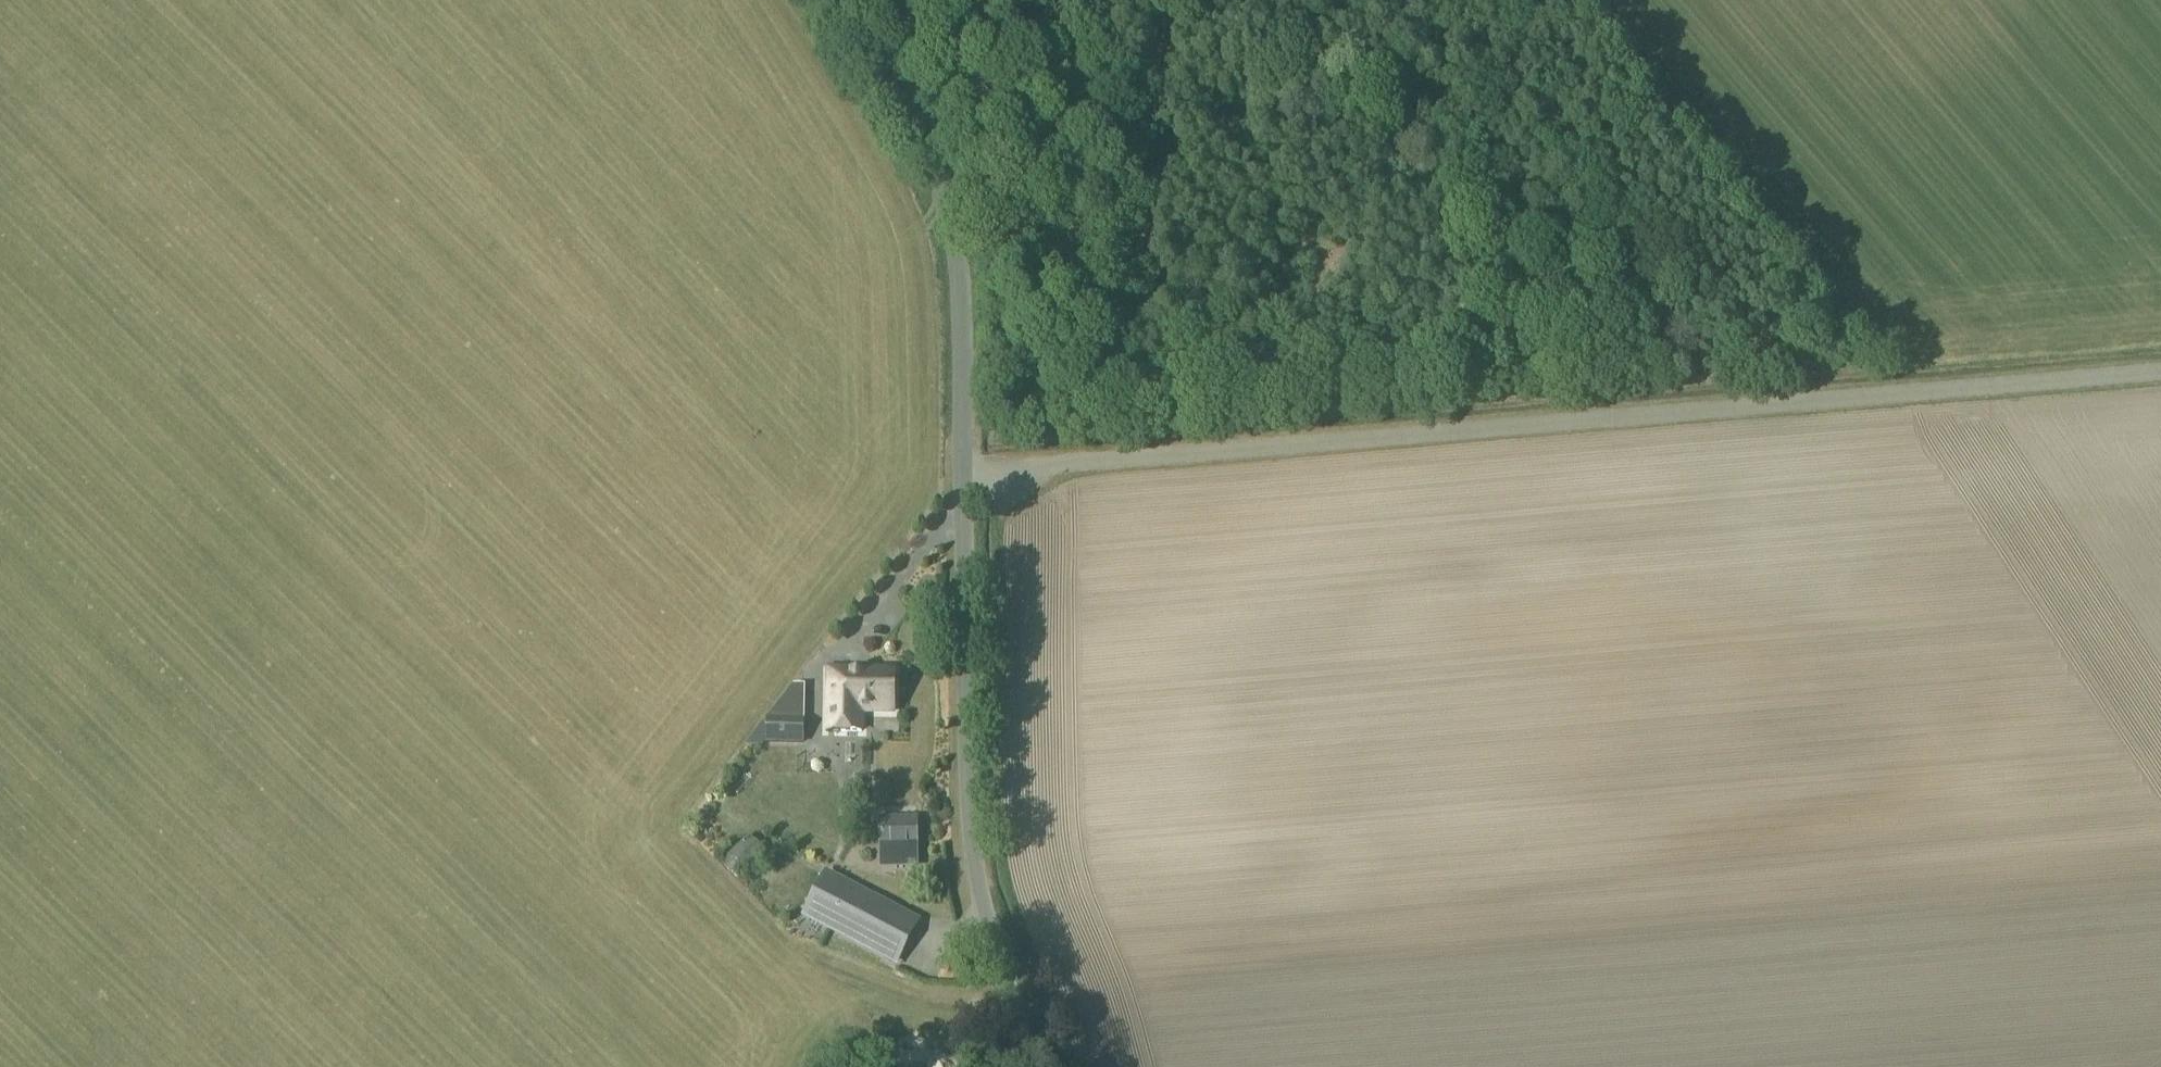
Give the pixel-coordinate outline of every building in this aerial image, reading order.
[(893,713),(893,672),(828,671),(827,732),(861,733),(862,713),(893,713)] [(793,686),(786,694),(784,696),(805,696),(805,686),(803,686),(793,686)] [(765,725),(765,744),(765,745),(801,746),(804,746),(804,720),(766,720),(765,725)] [(858,822),(858,845),(893,845),(893,822),(858,822)] [(893,869),(893,845),(858,845),(858,856),(866,856),(866,869),(893,869)] [(800,918),(896,968),(920,921),(825,871),(800,918)]
